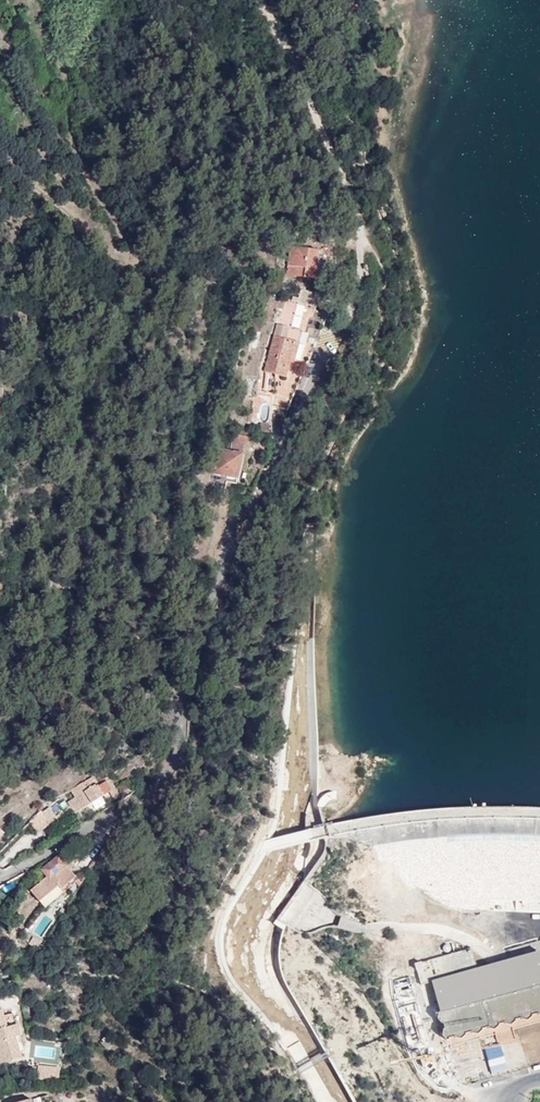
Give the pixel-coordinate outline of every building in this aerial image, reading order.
[(29,49),(19,53),(22,60),(32,56),(29,49)] [(287,275),(318,279),(320,265),(317,264),(319,251),(291,247),(287,275)] [(322,279),(331,278),(329,264),(322,265),(322,279)] [(312,292),(300,289),(299,298),(293,296),(293,300),(286,298),(275,336),(274,337),(265,371),(286,377),(292,359),(295,360),(303,331),(292,328),(299,303),(312,307),(316,294),(312,292)] [(316,292),(312,292),(316,294),(312,307),(316,308),(320,293),(316,292)] [(263,374),(262,389),(270,390),(272,375),(263,374)] [(236,429),(233,442),(245,444),(249,445),(251,432),(236,429)] [(232,442),(231,451),(243,453),(245,444),(233,442),(232,442)] [(243,453),(231,451),(218,449),(213,472),(228,476),(237,478),(243,453)] [(108,770),(104,763),(90,772),(93,777),(108,770)] [(94,781),(88,780),(81,784),(87,794),(78,799),(76,797),(68,802),(76,814),(113,791),(106,779),(97,785),(94,781)] [(64,813),(68,810),(71,808),(65,800),(62,802),(62,801),(50,809),(50,807),(43,813),(50,823),(64,813)] [(72,816),(68,810),(64,813),(68,819),(72,816)] [(396,843),(404,843),(403,831),(395,831),(396,843)] [(70,854),(65,848),(57,854),(59,856),(42,870),(48,876),(31,890),(40,901),(58,886),(63,892),(78,880),(67,865),(62,860),(70,854)] [(74,859),(70,854),(62,860),(67,865),(74,859)] [(532,880),(537,917),(539,916),(539,878),(532,880)] [(531,927),(519,931),(521,936),(500,943),(502,949),(535,939),(531,927)] [(36,948),(39,943),(32,938),(29,943),(36,948)] [(432,982),(477,969),(471,948),(415,964),(420,985),(432,982)] [(441,1013),(440,1013),(439,1019),(442,1023),(444,1023),(446,1029),(444,1030),(443,1036),(447,1040),(449,1040),(449,1038),(455,1037),(462,1039),(466,1035),(466,1033),(473,1032),(473,1033),(478,1034),(483,1031),(482,1028),(489,1027),(495,1029),(499,1024),(505,1022),(506,1024),(512,1024),(516,1021),(516,1019),(522,1018),(523,1019),(529,1020),(533,1016),(533,1014),(539,1013),(539,1015),(539,986),(441,1013)] [(394,995),(397,1008),(417,1003),(414,989),(394,995)] [(397,1008),(407,1047),(427,1041),(417,1003),(397,1008)] [(0,1012),(0,1067),(21,1063),(16,1042),(21,1041),(18,1029),(8,1032),(5,1018),(4,1012),(0,1012)] [(8,1032),(18,1029),(15,1015),(5,1018),(8,1032)]
